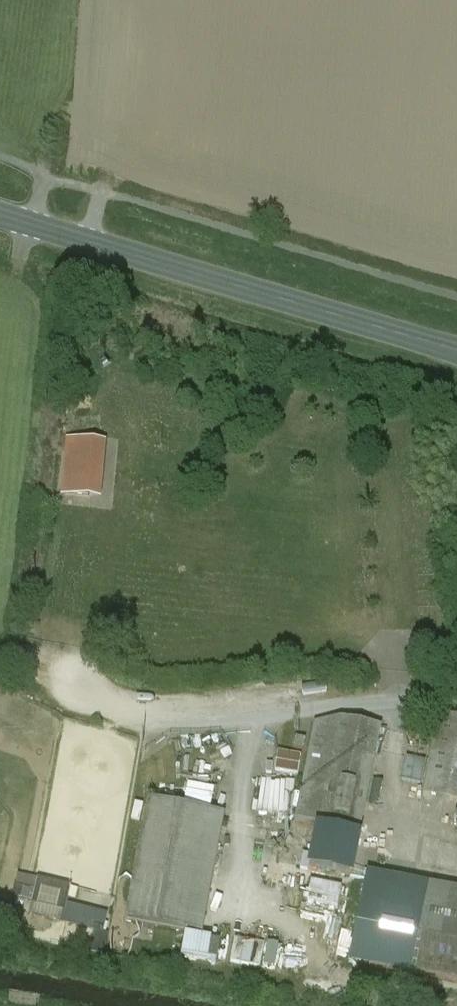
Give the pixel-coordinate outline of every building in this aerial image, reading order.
[(101,500),(103,442),(63,440),(60,498),(101,500)] [(439,715),(424,795),(456,801),(456,719),(439,715)] [(380,725),(340,716),(315,722),(295,824),(318,830),(314,846),(354,854),(380,725)] [(305,739),(294,736),(291,748),(303,751),(305,739)] [(210,813),(149,801),(126,920),(187,932),(210,813)] [(35,879),(28,917),(102,930),(105,912),(67,906),(70,885),(35,879)] [(355,963),(408,974),(422,902),(369,891),(355,963)] [(422,902),(408,974),(456,983),(456,908),(422,902)] [(219,942),(184,937),(181,956),(216,961),(219,942)] [(230,961),(260,968),(265,944),(235,938),(230,961)]
